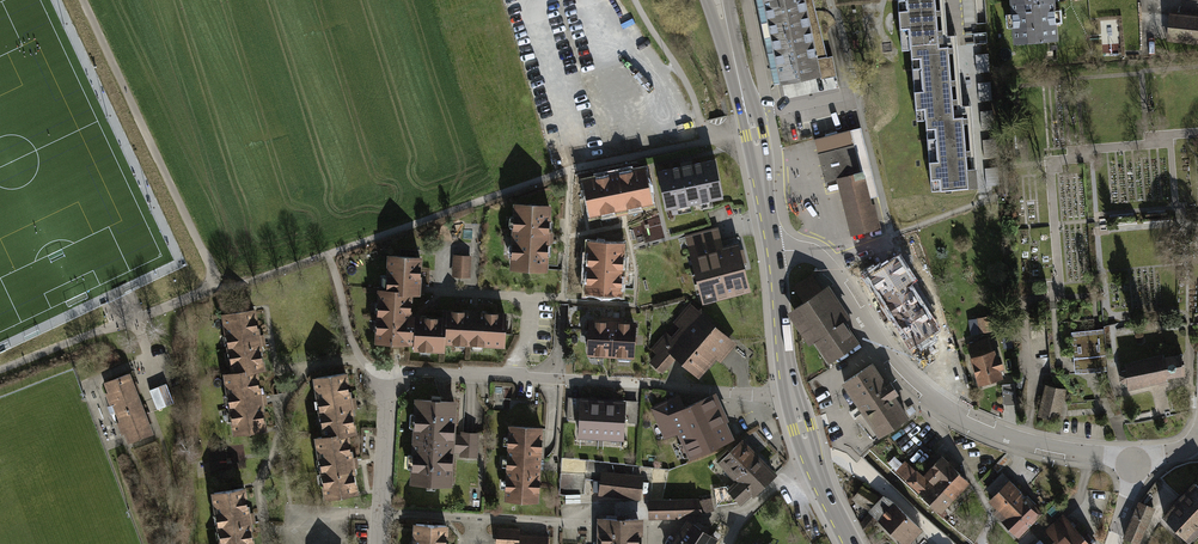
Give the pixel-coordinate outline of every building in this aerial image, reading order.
[(820,75),(816,60),(827,57),(813,0),(757,0),(774,84),(777,83),(781,82),(781,83),(785,82),(789,81),(820,75)] [(898,9),(907,8),(907,0),(897,0),(898,9)] [(907,8),(898,9),(900,30),(909,29),(911,51),(911,59),(921,59),(923,88),(914,89),(916,110),(925,109),(926,120),(926,130),(935,129),(938,159),(929,160),(930,180),(940,180),(940,190),(969,188),(967,169),(966,155),(966,150),(964,123),(963,118),(963,116),(954,117),(954,114),(953,110),(951,84),(951,80),(949,52),(948,48),(948,46),(939,47),(939,45),(938,30),(936,15),(936,10),(935,0),(907,0),(907,8)] [(940,10),(936,10),(936,15),(941,14),(942,30),(938,30),(939,45),(952,44),(953,48),(948,48),(949,52),(953,52),(955,80),(951,80),(951,84),(956,84),(958,109),(953,110),(954,114),(967,113),(967,118),(963,118),(964,123),(968,122),(970,150),(966,150),(966,155),(971,155),(972,168),(967,169),(969,188),(978,187),(971,105),(962,105),(956,34),(947,35),(944,0),(939,0),(940,10)] [(1055,23),(1050,24),(1049,11),(1054,11),(1053,0),(1012,0),(1013,14),(1019,13),(1020,27),(1014,27),(1015,42),(1056,38),(1055,23)] [(1170,15),(1167,39),(1197,42),(1197,36),(1197,19),(1170,15)] [(909,29),(900,30),(902,52),(911,51),(909,29)] [(986,32),(973,33),(974,44),(987,43),(986,32)] [(988,54),(975,55),(977,72),(989,71),(988,54)] [(827,57),(816,60),(820,75),(820,79),(837,76),(833,56),(827,57)] [(921,59),(911,59),(914,89),(923,88),(921,59)] [(991,82),(978,83),(979,101),(992,100),(991,82)] [(925,109),(916,110),(916,120),(926,120),(925,109)] [(993,110),(980,111),(981,129),(994,128),(993,110)] [(869,198),(878,196),(861,128),(814,139),(825,182),(837,179),(852,235),(880,228),(874,204),(871,205),(869,198)] [(935,129),(926,130),(929,160),(938,159),(935,129)] [(995,139),(982,140),(984,158),(997,157),(995,139)] [(681,167),(659,171),(666,209),(723,198),(715,160),(692,164),(691,161),(681,163),(681,167)] [(998,167),(984,168),(986,186),(999,185),(998,167)] [(651,202),(645,170),(584,182),(590,214),(603,211),(602,209),(616,206),(618,214),(627,212),(625,204),(638,202),(639,204),(651,202)] [(940,180),(930,180),(931,191),(940,190),(940,180)] [(549,206),(516,204),(512,268),(545,270),(547,243),(552,243),(552,233),(547,233),(549,206)] [(688,235),(705,300),(747,289),(740,262),(736,247),(721,250),(715,228),(688,235)] [(623,244),(590,242),(589,254),(593,254),(591,281),(588,281),(587,292),(620,294),(621,279),(626,279),(626,270),(621,269),(623,244)] [(388,287),(388,291),(410,292),(423,293),(423,284),(418,284),(420,258),(390,256),(389,277),(392,277),(392,287),(388,287)] [(470,257),(454,256),(453,276),(469,277),(470,257)] [(868,273),(912,341),(934,327),(911,291),(914,289),(910,279),(897,258),(881,269),(879,266),(868,273)] [(857,342),(813,277),(796,288),(805,302),(795,309),(830,360),(857,342)] [(443,349),(443,342),(444,319),(409,317),(410,292),(388,291),(380,291),(380,302),(383,303),(382,313),(379,312),(379,320),(382,320),(381,330),(378,330),(378,341),(407,343),(407,341),(416,342),(415,348),(421,348),(421,344),(431,345),(431,348),(443,349)] [(699,313),(690,305),(676,322),(685,330),(678,338),(677,337),(674,340),(666,333),(652,349),(660,356),(653,364),(661,371),(675,355),(698,376),(730,340),(715,326),(717,324),(701,311),(699,313)] [(1062,352),(1064,375),(1098,372),(1097,363),(1107,362),(1104,329),(1099,330),(1095,330),(1093,307),(1046,311),(1050,353),(1062,352)] [(445,312),(444,319),(443,342),(455,342),(455,339),(465,339),(465,343),(472,343),(473,340),(482,340),(482,344),(503,345),(505,315),(479,314),(479,309),(470,308),(470,313),(445,312)] [(233,373),(255,371),(263,369),(259,345),(264,344),(263,335),(258,336),(254,310),(224,315),(227,336),(230,335),(232,344),(229,345),(230,352),(233,351),(235,361),(231,361),(233,373)] [(607,323),(591,323),(589,352),(611,353),(613,319),(607,319),(607,323)] [(618,319),(613,319),(611,353),(633,354),(634,325),(618,324),(618,319)] [(978,320),(979,332),(988,331),(986,319),(978,320)] [(980,383),(1001,377),(998,369),(1003,367),(999,357),(995,359),(989,340),(968,346),(980,383)] [(1062,352),(1050,353),(1052,376),(1064,375),(1062,352)] [(1160,354),(1122,364),(1123,370),(1119,371),(1116,374),(1118,380),(1120,383),(1124,382),(1126,389),(1164,379),(1163,377),(1178,375),(1181,377),(1182,375),(1180,373),(1178,357),(1180,354),(1178,353),(1176,356),(1161,357),(1160,354)] [(844,382),(880,435),(907,417),(892,396),(897,393),(890,382),(885,386),(871,364),(844,382)] [(259,395),(255,371),(233,373),(226,375),(229,395),(232,394),(233,404),(230,404),(231,411),(235,411),(236,420),(233,421),(235,434),(265,429),(261,404),(266,403),(265,395),(259,395)] [(325,436),(347,433),(354,432),(351,408),(356,407),(354,398),(349,399),(345,373),(316,378),(319,399),(322,398),(323,408),(320,408),(321,415),(324,414),(326,424),(323,424),(325,436)] [(128,374),(106,383),(129,442),(151,433),(128,374)] [(1014,384),(1003,385),(1004,403),(1015,402),(1014,384)] [(1046,386),(1039,415),(1054,418),(1058,400),(1062,401),(1064,390),(1046,386)] [(711,396),(685,408),(679,396),(653,408),(666,437),(678,431),(690,458),(730,440),(711,396)] [(454,402),(417,400),(417,414),(411,414),(410,427),(416,427),(414,455),(409,455),(408,468),(414,468),(413,483),(449,485),(451,452),(451,447),(448,447),(448,440),(452,440),(452,434),(454,402)] [(1058,400),(1054,418),(1058,419),(1062,401),(1058,400)] [(603,402),(581,401),(581,402),(568,401),(567,419),(576,420),(576,411),(581,412),(579,435),(601,437),(603,402)] [(625,403),(603,402),(601,437),(623,438),(624,414),(628,414),(628,423),(637,423),(638,405),(625,404),(625,403)] [(541,428),(510,426),(506,499),(537,501),(541,428)] [(351,459),(347,433),(325,436),(317,438),(320,458),(323,458),(325,467),(322,467),(323,475),(326,474),(327,483),(324,484),(326,497),(356,492),(352,468),(357,467),(356,458),(351,459)] [(478,434),(462,433),(462,435),(461,453),(461,455),(476,456),(478,434)] [(461,453),(462,435),(452,434),(452,440),(448,440),(448,447),(451,447),(451,452),(461,453)] [(737,476),(756,458),(741,442),(720,462),(736,478),(737,476)] [(925,474),(932,480),(941,489),(946,483),(956,493),(967,481),(941,457),(925,474)] [(756,458),(737,476),(740,480),(730,490),(726,486),(714,488),(717,505),(739,502),(741,503),(753,492),(754,493),(774,476),(756,458)] [(911,483),(919,474),(907,463),(903,467),(899,464),(895,469),(911,483)] [(639,497),(641,478),(602,474),(600,493),(610,494),(611,485),(633,487),(632,497),(639,497)] [(921,492),(929,484),(919,474),(911,483),(921,492)] [(1021,492),(1003,474),(988,489),(994,496),(992,498),(1000,506),(995,511),(1017,533),(1037,513),(1032,507),(1035,504),(1027,496),(1026,497),(1023,499),(1019,495),(1021,492)] [(940,509),(956,493),(946,483),(941,489),(932,480),(929,484),(921,492),(933,504),(931,506),(937,511),(939,509),(940,509)] [(1164,516),(1188,539),(1197,529),(1197,486),(1196,484),(1164,516)] [(611,485),(610,494),(632,497),(633,487),(611,485)] [(877,497),(861,486),(854,498),(869,508),(877,497)] [(249,523),(254,522),(253,513),(247,514),(243,488),(214,493),(217,513),(220,513),(222,523),(219,523),(220,530),(223,530),(224,539),(221,539),(222,543),(252,543),(249,523)] [(905,543),(920,528),(893,502),(886,497),(875,510),(878,513),(876,515),(905,543)] [(686,501),(649,502),(650,517),(686,516),(686,512),(686,501)] [(701,511),(699,501),(686,501),(686,512),(701,511)] [(1124,537),(1138,543),(1153,509),(1140,503),(1124,537)] [(865,530),(873,521),(869,517),(861,526),(865,530)] [(603,519),(603,543),(638,543),(638,519),(603,519)] [(1066,519),(1050,533),(1058,542),(1056,543),(1089,543),(1066,519)] [(446,526),(416,524),(415,543),(445,543),(446,526)] [(694,526),(684,529),(674,543),(712,543),(715,539),(694,526)] [(497,543),(534,543),(535,537),(518,536),(518,530),(498,528),(497,543)]
